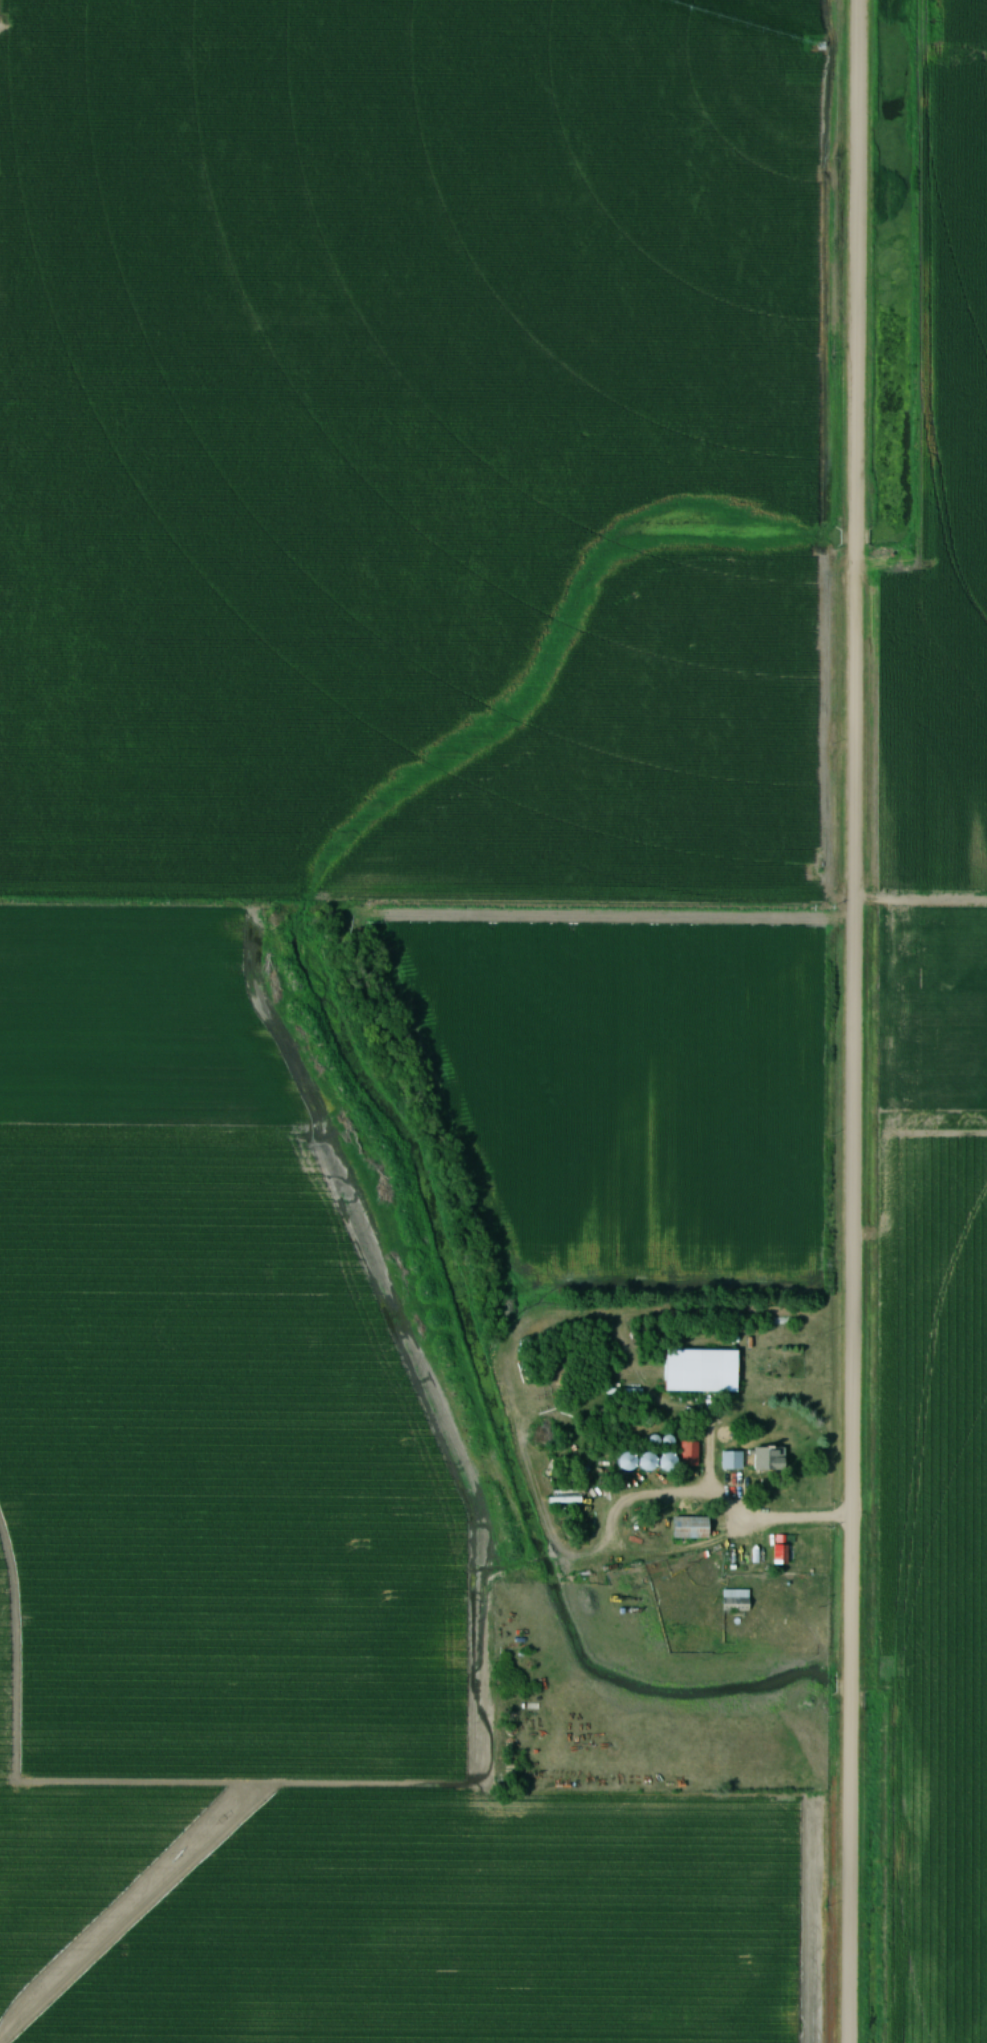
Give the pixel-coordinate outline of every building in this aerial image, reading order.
[(739,1351),(668,1352),(668,1392),(740,1392),(739,1351)] [(682,1466),(698,1467),(699,1444),(683,1443),(682,1466)] [(756,1449),(756,1471),(788,1471),(788,1449),(756,1449)] [(581,1504),(581,1492),(551,1492),(551,1504),(581,1504)] [(675,1532),(705,1532),(705,1518),(675,1518),(675,1532)] [(786,1546),(774,1546),(774,1565),(786,1565),(786,1546)] [(749,1612),(749,1591),(723,1591),(723,1612),(749,1612)]
